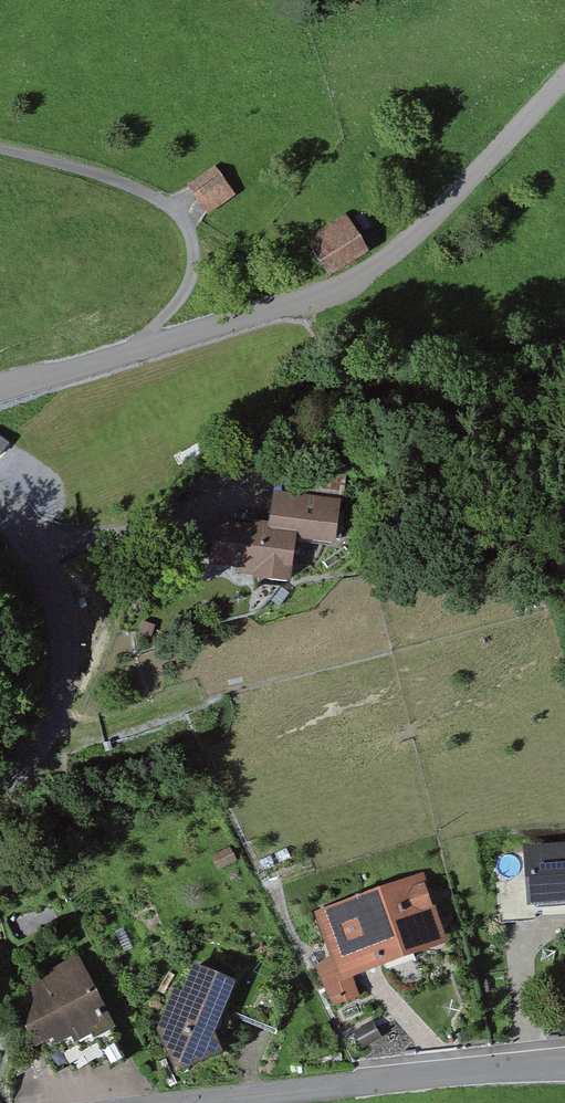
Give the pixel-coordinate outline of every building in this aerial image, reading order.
[(189,191),(209,218),(237,197),(217,170),(189,191)] [(348,221),(306,244),(327,281),(369,257),(348,221)] [(1,458),(11,446),(0,437),(0,458),(1,458)] [(270,495),(267,529),(215,524),(210,575),(287,581),(291,537),(333,541),(336,501),(270,495)] [(155,626),(143,623),(139,635),(152,638),(155,626)] [(210,862),(215,873),(234,865),(229,854),(210,862)] [(498,858),(502,915),(564,912),(564,854),(498,858)] [(421,879),(315,916),(331,960),(317,967),(333,1006),(359,997),(352,977),(444,945),(421,879)] [(129,1062),(77,963),(5,1000),(42,1071),(56,1063),(61,1073),(75,1066),(77,1070),(90,1063),(94,1071),(108,1064),(112,1071),(129,1062)] [(218,1059),(211,1035),(234,986),(193,967),(180,995),(173,992),(155,1031),(167,1073),(218,1059)]
